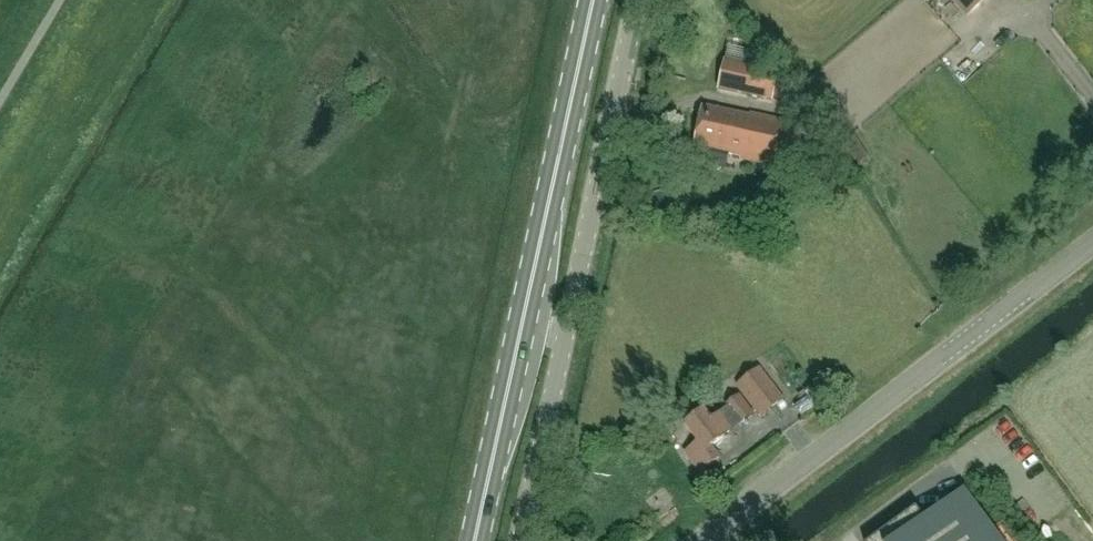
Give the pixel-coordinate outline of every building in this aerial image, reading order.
[(987,0),(954,0),(968,17),(987,0)] [(779,76),(740,68),(735,91),(774,100),(779,76)] [(726,168),(729,153),(742,156),(741,158),(776,166),(786,121),(751,113),(751,116),(703,105),(694,145),(701,147),(698,162),(726,168)] [(761,364),(785,398),(808,382),(784,348),(761,364)] [(762,417),(785,399),(760,367),(738,385),(762,417)] [(722,438),(755,413),(741,395),(726,407),(730,412),(715,423),(705,409),(685,424),(699,442),(686,452),(702,472),(720,458),(712,447),(722,439),(722,438)] [(643,499),(653,515),(674,501),(663,485),(643,499)] [(964,489),(924,518),(916,507),(869,540),(1002,540),(964,489)]
